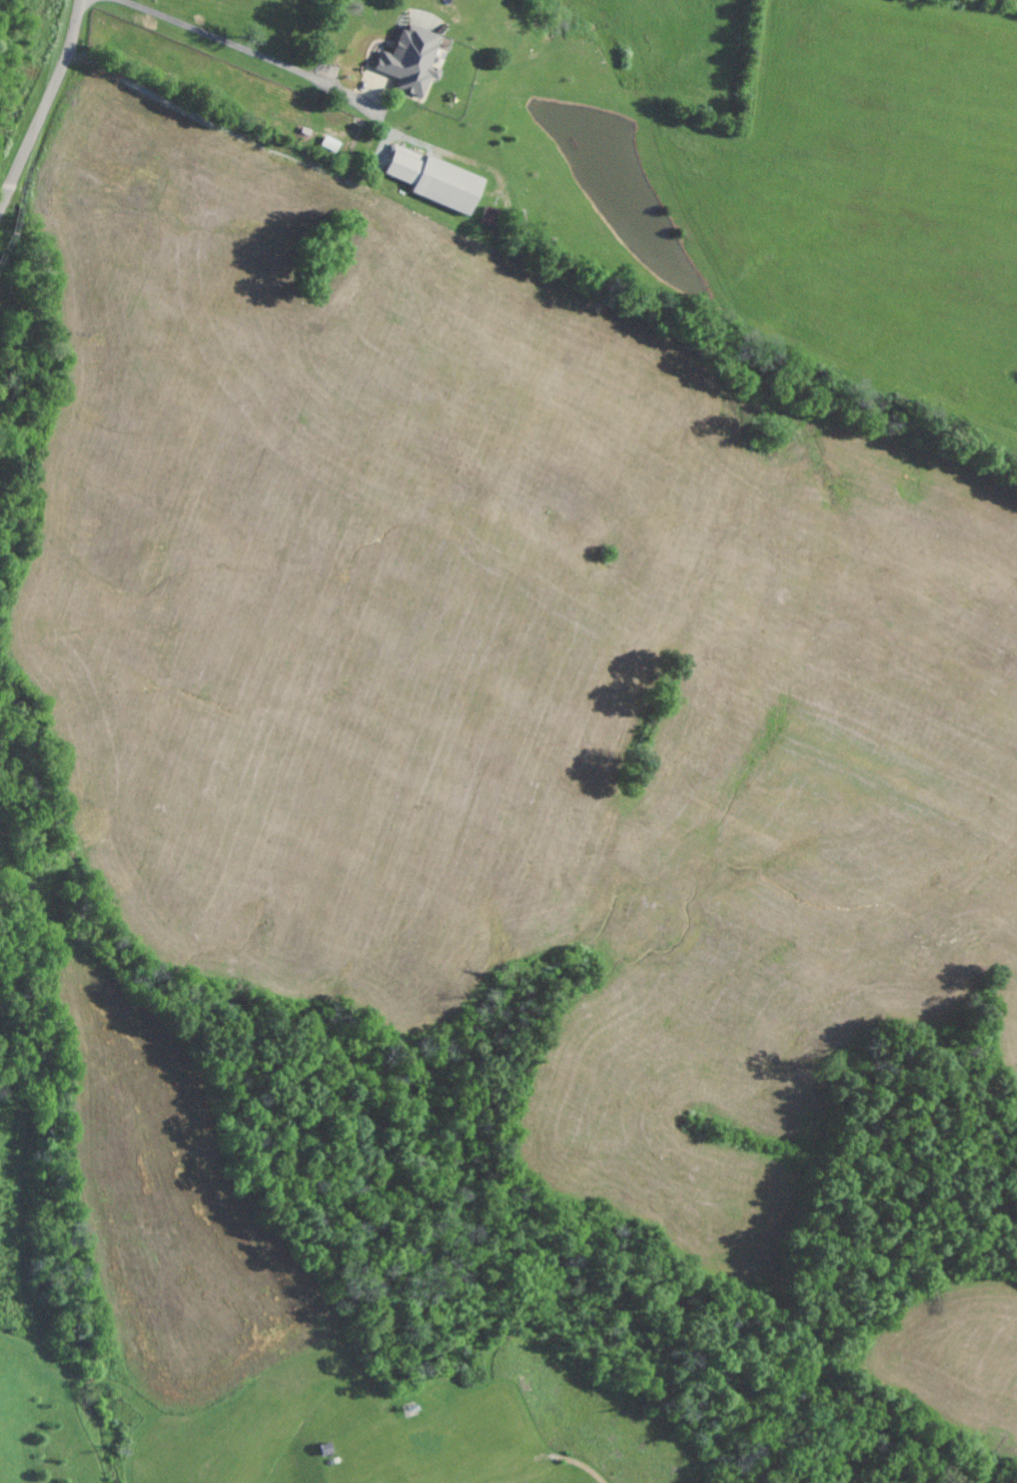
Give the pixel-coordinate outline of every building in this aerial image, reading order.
[(427,97),(434,76),(442,79),(445,69),(434,65),(444,34),(410,22),(399,54),(386,50),(379,69),(403,77),(399,88),(427,97)] [(491,177),(431,154),(430,156),(400,145),(389,173),(419,185),(416,192),(476,215),(491,177)]
